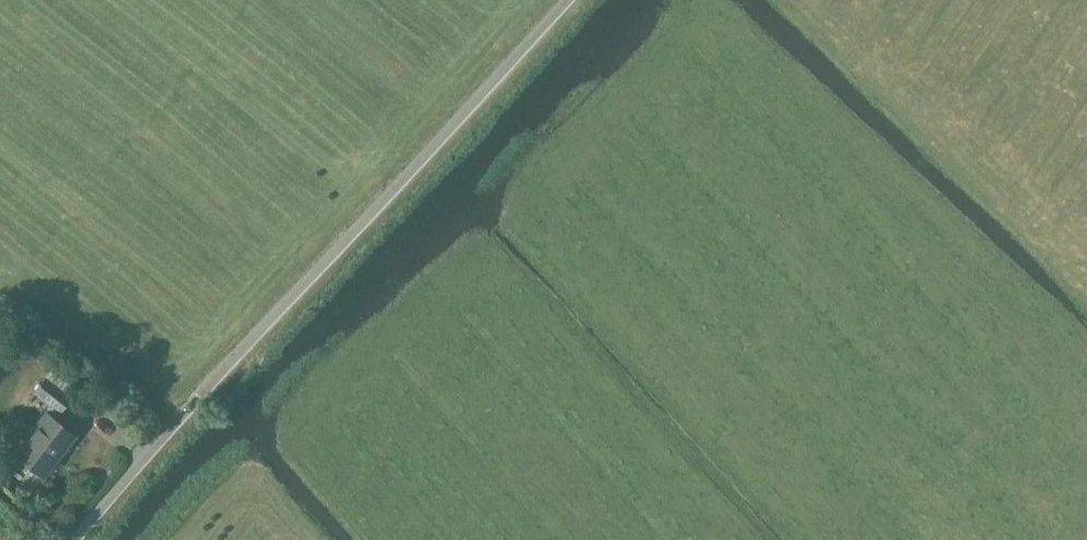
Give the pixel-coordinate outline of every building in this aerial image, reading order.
[(13,454),(43,478),(76,436),(55,420),(72,397),(45,378),(35,393),(52,406),(13,454)]
